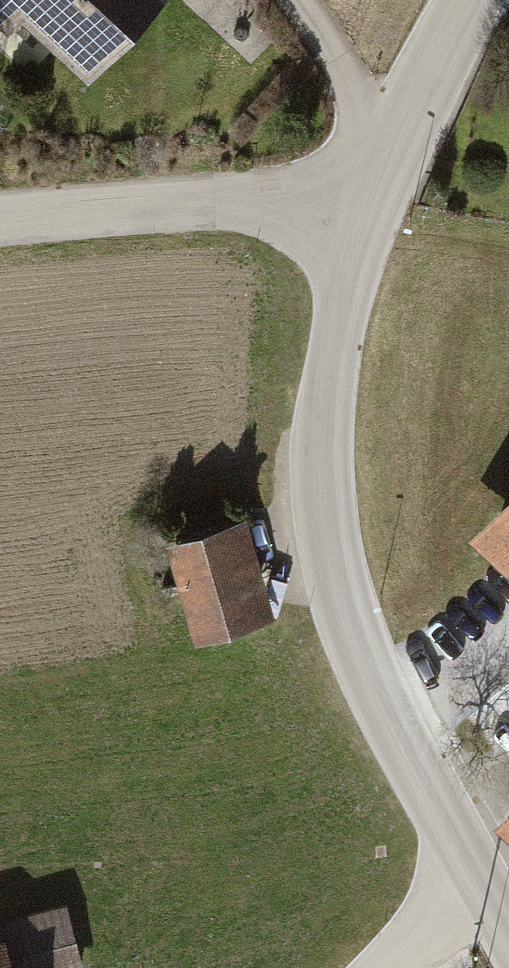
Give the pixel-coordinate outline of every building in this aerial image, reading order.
[(90,85),(169,0),(0,0),(0,28),(11,38),(24,24),(90,85)] [(508,574),(508,485),(465,533),(508,574)] [(181,544),(203,624),(252,611),(229,530),(181,544)] [(490,820),(508,837),(508,799),(490,820)] [(6,931),(15,967),(85,967),(67,900),(0,917),(0,933),(6,931)] [(6,931),(0,933),(0,967),(15,967),(6,931)]
